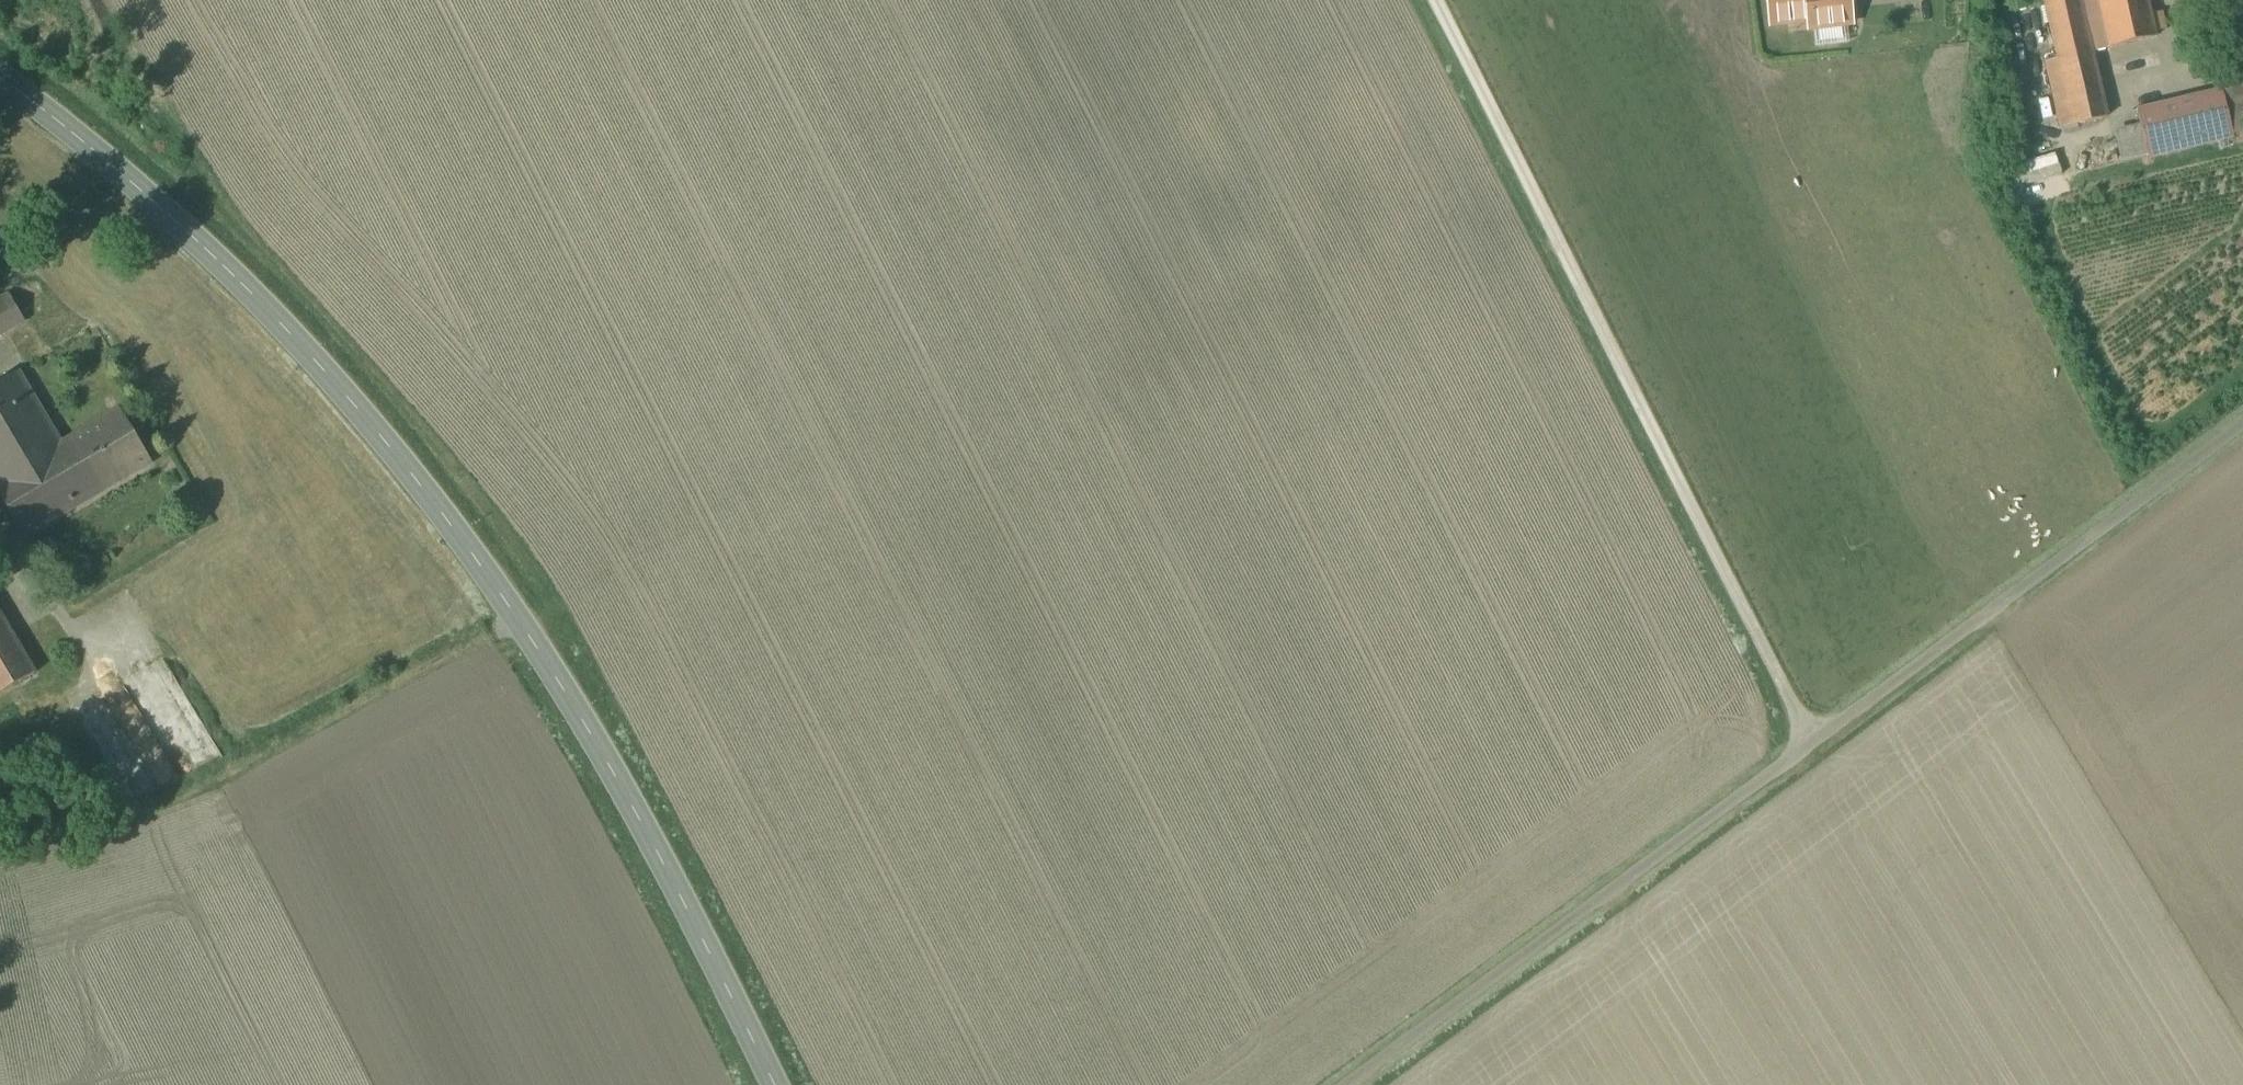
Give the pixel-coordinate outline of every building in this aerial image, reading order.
[(1777,32),(1839,26),(1836,0),(1774,0),(1777,32)] [(2052,5),(2064,59),(2039,65),(2055,139),(2122,124),(2108,59),(2168,46),(2158,0),(2074,0),(2052,5)] [(2146,116),(2149,131),(2125,137),(2132,166),(2242,141),(2242,94),(2146,116)] [(0,304),(0,343),(31,325),(14,296),(0,304)] [(29,376),(0,392),(0,481),(34,541),(160,469),(128,411),(68,445),(29,376)] [(45,673),(0,593),(0,698),(45,673)]
